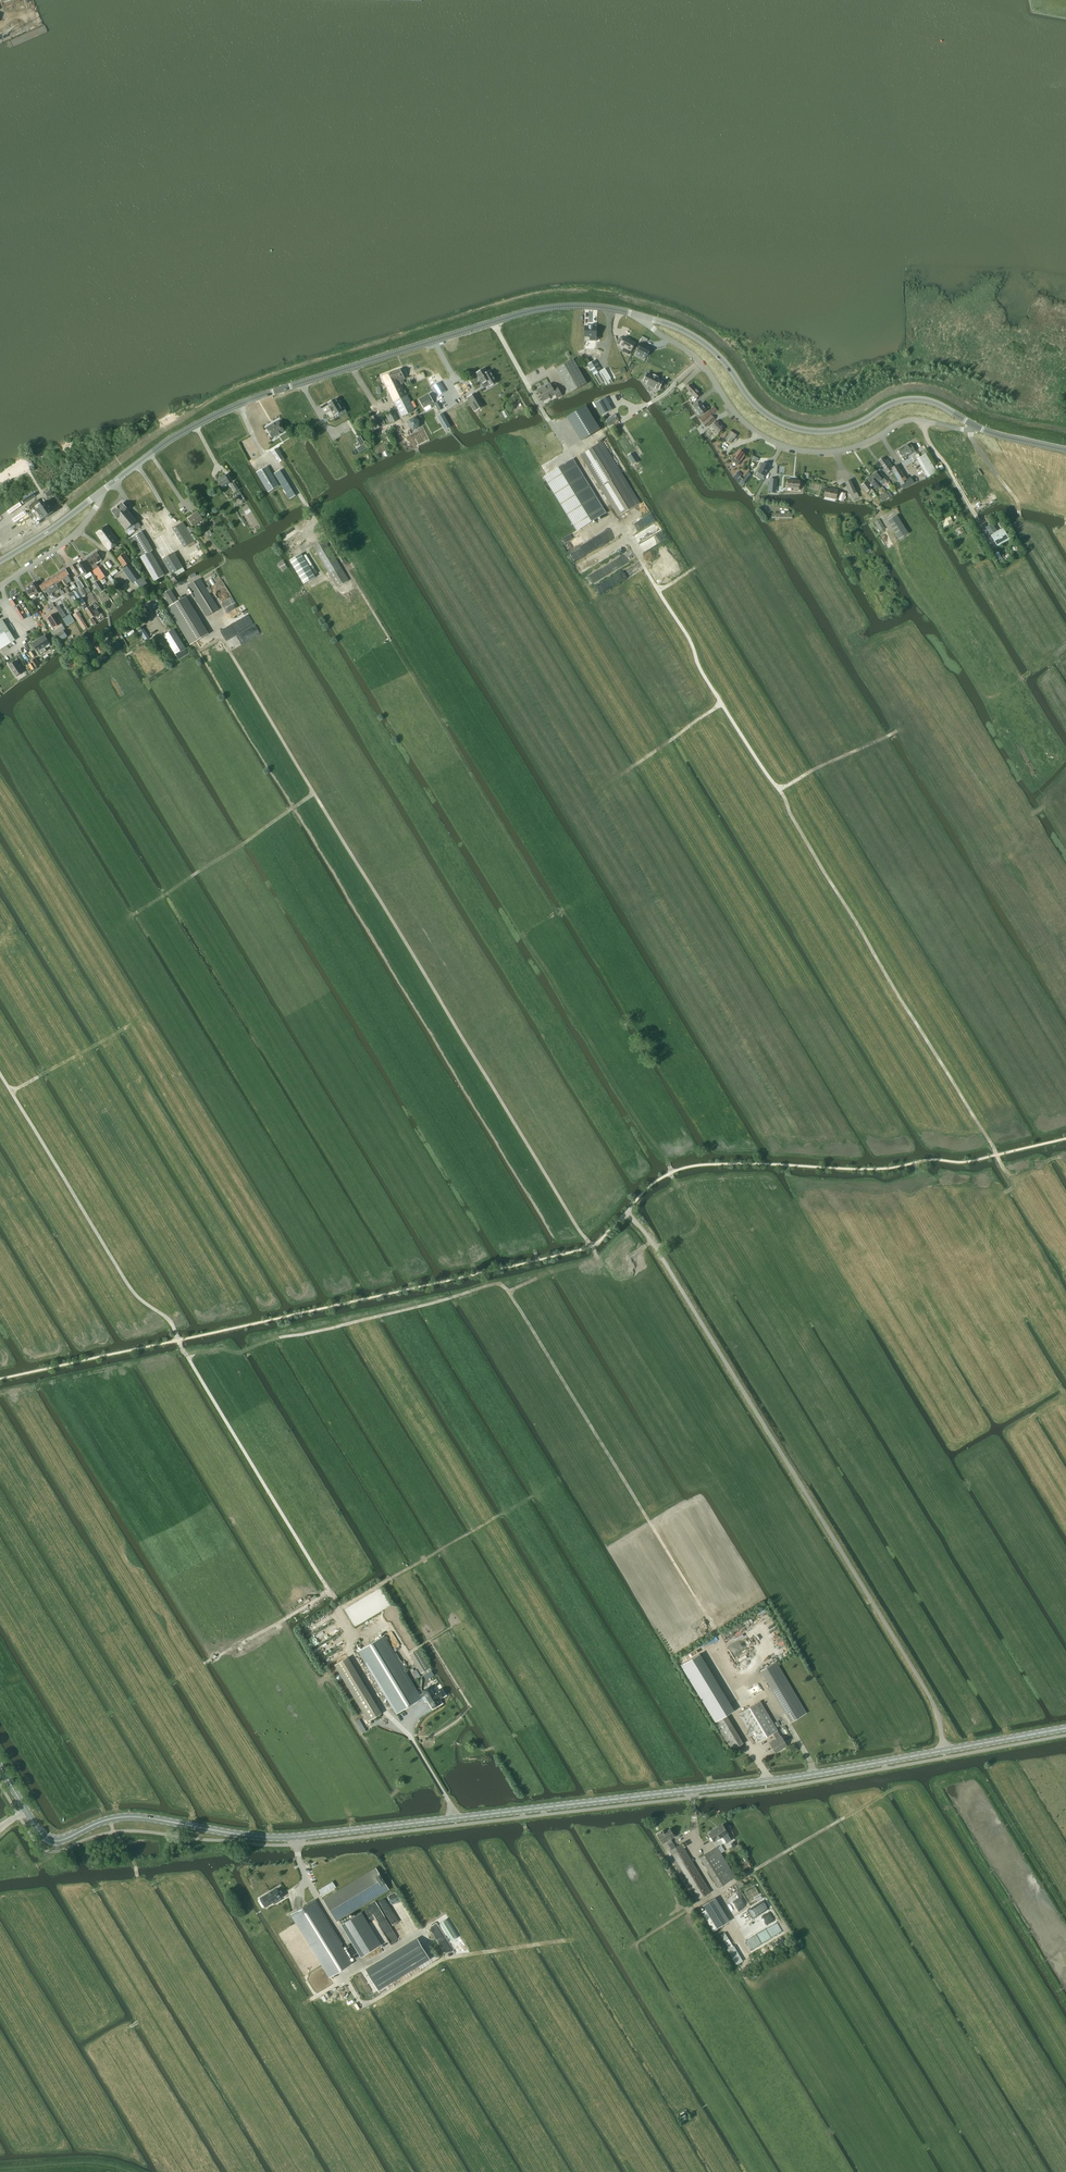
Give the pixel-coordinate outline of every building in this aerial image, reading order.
[(584,327),(584,341),(596,342),(596,327),(592,327),(592,326),(590,326),(588,326),(588,327),(584,327)] [(621,335),(619,339),(632,346),(635,340),(625,334),(623,337),(621,335)] [(641,343),(637,352),(647,357),(651,349),(641,343)] [(555,369),(569,394),(587,384),(572,359),(555,369)] [(595,360),(588,365),(594,375),(602,370),(595,360)] [(415,375),(411,367),(406,369),(409,378),(415,375)] [(400,369),(392,372),(397,382),(396,383),(395,388),(400,398),(406,395),(401,385),(404,383),(403,382),(403,381),(405,379),(400,369)] [(484,369),(477,373),(482,383),(487,380),(490,386),(496,382),(490,371),(487,373),(484,369)] [(602,370),(594,375),(600,385),(605,382),(606,385),(612,383),(610,379),(611,378),(605,369),(602,370)] [(392,372),(382,377),(389,392),(401,416),(405,414),(414,410),(407,395),(406,395),(400,398),(395,388),(396,383),(397,382),(392,372)] [(657,377),(654,376),(653,375),(653,376),(647,374),(643,382),(651,385),(651,386),(655,388),(655,387),(657,388),(658,384),(659,385),(659,384),(659,383),(660,380),(657,378),(657,377)] [(432,386),(438,396),(446,391),(439,381),(432,386)] [(538,391),(539,394),(539,395),(540,395),(543,401),(555,394),(557,398),(561,396),(555,384),(551,386),(550,384),(546,387),(538,392),(538,391)] [(690,399),(693,402),(696,399),(701,394),(691,384),(686,388),(693,396),(690,399)] [(429,394),(419,400),(424,408),(430,404),(432,407),(435,405),(438,411),(441,409),(437,402),(434,403),(429,394)] [(476,394),(471,398),(477,408),(482,405),(478,398),(479,397),(476,394)] [(605,397),(595,403),(602,415),(612,410),(605,397)] [(335,399),(328,403),(330,407),(329,407),(332,411),(335,415),(345,409),(340,401),(338,402),(335,399)] [(694,408),(700,415),(706,410),(701,403),(699,405),(697,402),(692,405),(695,408),(694,408)] [(585,406),(566,417),(581,441),(600,429),(585,406)] [(393,410),(387,413),(392,423),(398,420),(393,410)] [(700,419),(703,423),(706,420),(712,415),(709,411),(700,419)] [(442,414),(437,416),(445,430),(449,427),(442,414)] [(382,425),(376,415),(370,418),(372,422),(374,421),(377,428),(382,425)] [(711,416),(702,425),(706,428),(714,419),(711,416)] [(413,431),(419,428),(419,421),(414,418),(408,421),(408,427),(413,431)] [(266,427),(272,437),(284,430),(281,425),(281,424),(280,422),(279,421),(278,420),(274,423),(272,425),(272,424),(266,427)] [(711,426),(717,434),(723,428),(716,421),(711,426)] [(730,430),(727,435),(733,439),(734,439),(737,435),(730,430)] [(733,439),(727,435),(725,440),(731,443),(733,439)] [(367,447),(360,436),(356,439),(360,446),(356,448),(359,452),(367,447)] [(580,455),(618,517),(640,504),(602,442),(580,455)] [(908,456),(915,451),(911,445),(908,447),(907,445),(898,450),(902,457),(903,457),(905,460),(908,458),(906,455),(907,454),(908,456)] [(277,448),(271,452),(278,463),(283,459),(284,459),(281,454),(280,453),(277,448)] [(734,462),(738,465),(740,462),(745,455),(740,451),(735,457),(734,456),(731,460),(734,462)] [(632,452),(628,455),(633,464),(638,460),(632,452)] [(920,457),(917,459),(928,477),(937,472),(926,453),(920,457)] [(883,457),(879,460),(887,472),(891,469),(891,468),(893,466),(888,459),(885,461),(883,457)] [(909,459),(902,463),(905,467),(914,462),(913,461),(911,457),(909,459)] [(605,513),(572,459),(544,476),(577,530),(605,513)] [(762,463),(757,472),(764,475),(769,466),(762,463)] [(893,466),(891,468),(891,469),(901,485),(902,485),(907,481),(897,464),(893,466)] [(267,466),(256,472),(268,492),(269,492),(272,490),(275,488),(279,486),(267,466)] [(274,474),(284,490),(290,499),(295,495),(290,486),(280,470),(274,474)] [(738,471),(734,476),(741,482),(743,479),(740,477),(741,475),(738,471)] [(876,472),(872,475),(874,480),(876,479),(881,486),(887,482),(878,471),(876,473),(876,472)] [(748,473),(742,481),(745,483),(751,475),(748,473)] [(225,475),(217,480),(222,487),(227,483),(229,485),(230,484),(225,475)] [(872,475),(867,479),(871,483),(872,482),(874,484),(876,487),(878,489),(880,491),(883,488),(881,486),(876,479),(874,480),(872,475)] [(787,488),(799,489),(799,480),(788,479),(788,481),(787,488)] [(851,480),(845,483),(853,500),(859,497),(857,492),(858,492),(857,490),(856,491),(851,480)] [(871,488),(866,481),(861,485),(867,492),(871,488)] [(234,482),(230,484),(235,491),(238,489),(234,482)] [(824,497),(836,499),(838,489),(831,488),(830,489),(825,488),(824,497)] [(234,496),(236,500),(239,498),(242,503),(246,501),(240,492),(234,496)] [(28,514),(35,524),(53,512),(55,511),(48,500),(28,514)] [(112,511),(112,512),(117,518),(127,530),(131,526),(133,524),(135,527),(136,527),(137,528),(140,525),(137,521),(128,510),(122,503),(112,511)] [(188,519),(193,526),(203,520),(198,512),(194,514),(194,515),(188,519)] [(896,515),(887,521),(898,539),(908,533),(896,515)] [(153,516),(145,521),(155,537),(163,532),(153,516)] [(942,521),(943,523),(942,524),(943,527),(949,524),(953,522),(950,517),(946,519),(942,521)] [(874,522),(880,532),(885,529),(879,519),(874,522)] [(172,528),(184,547),(194,541),(184,524),(183,522),(172,528)] [(989,535),(997,530),(992,523),(985,527),(989,535)] [(96,533),(108,551),(120,542),(112,533),(106,525),(96,533)] [(1003,528),(990,535),(997,547),(1009,539),(1003,528)] [(130,538),(129,538),(140,557),(150,552),(153,550),(142,531),(130,538)] [(154,540),(161,550),(169,545),(163,534),(154,540)] [(313,548),(321,561),(328,572),(337,588),(349,580),(339,565),(324,541),(313,548)] [(161,550),(165,557),(174,552),(169,545),(161,550)] [(97,567),(95,563),(101,559),(97,552),(87,559),(94,569),(97,567)] [(174,552),(165,557),(163,559),(171,574),(183,567),(174,552)] [(303,556),(301,553),(290,560),(289,561),(303,584),(315,577),(314,575),(303,556)] [(124,554),(118,559),(123,566),(130,562),(124,554)] [(306,554),(303,556),(314,575),(317,573),(314,567),(313,565),(306,554)] [(83,561),(77,565),(84,576),(91,572),(83,561)] [(279,565),(282,571),(287,568),(283,562),(279,565)] [(122,570),(132,583),(141,577),(139,574),(140,574),(139,572),(138,573),(131,563),(122,570)] [(75,564),(70,567),(76,576),(77,578),(82,574),(75,564)] [(94,571),(100,580),(104,577),(98,568),(94,571)] [(65,569),(60,572),(64,579),(67,584),(69,582),(72,580),(69,575),(65,569)] [(60,572),(55,575),(59,582),(62,580),(63,583),(65,585),(67,584),(64,579),(60,572)] [(55,575),(50,578),(54,585),(57,590),(59,588),(58,586),(57,587),(55,584),(59,582),(55,575)] [(142,576),(134,582),(139,590),(148,583),(142,576)] [(50,578),(45,582),(49,588),(52,593),(54,592),(57,590),(54,585),(50,578)] [(188,586),(207,617),(219,609),(200,578),(196,581),(188,586)] [(98,580),(93,583),(96,587),(99,592),(104,589),(101,585),(98,580)] [(49,588),(45,582),(39,585),(43,591),(45,593),(47,591),(48,592),(49,594),(52,593),(49,588)] [(29,586),(24,589),(29,597),(34,594),(35,595),(39,593),(38,592),(33,583),(32,584),(32,583),(28,585),(29,586)] [(163,594),(170,606),(178,601),(170,589),(163,594)] [(75,594),(79,600),(82,598),(78,590),(74,592),(75,594)] [(168,608),(191,644),(192,644),(208,634),(185,597),(169,607),(168,608)] [(88,608),(85,609),(91,618),(93,616),(99,613),(96,609),(93,611),(90,606),(88,608)] [(61,609),(58,611),(60,616),(62,618),(66,616),(64,613),(61,609)] [(78,612),(75,613),(85,629),(88,628),(78,612)] [(55,613),(47,618),(53,628),(54,628),(55,630),(51,633),(55,639),(59,636),(62,640),(67,636),(63,630),(65,629),(61,623),(55,613)] [(62,619),(67,626),(74,621),(70,614),(62,619)] [(131,626),(125,630),(128,634),(134,630),(131,626)] [(143,628),(138,631),(145,641),(150,638),(143,628)] [(174,629),(163,635),(175,654),(185,648),(174,629)] [(0,635),(0,650),(14,640),(8,630),(0,635)] [(32,644),(40,655),(46,651),(44,647),(50,644),(45,636),(32,644)] [(98,641),(93,644),(96,649),(101,646),(98,641)] [(67,664),(71,670),(84,661),(80,655),(67,664)] [(9,665),(16,676),(23,672),(16,661),(9,665)] [(383,1636),(359,1650),(397,1713),(421,1698),(420,1695),(409,1677),(408,1678),(383,1636)] [(418,1649),(410,1653),(421,1672),(427,1669),(429,1668),(430,1667),(419,1648),(418,1649)] [(700,1653),(681,1665),(716,1721),(726,1715),(735,1710),(700,1653)] [(347,1658),(336,1665),(369,1720),(380,1713),(347,1658)] [(761,1670),(792,1722),(806,1713),(776,1664),(775,1662),(761,1670)] [(421,1676),(416,1669),(414,1671),(412,1672),(416,1679),(421,1676)] [(423,1693),(420,1695),(421,1698),(425,1695),(433,1708),(441,1703),(438,1698),(440,1697),(440,1698),(445,1695),(441,1688),(434,1693),(430,1686),(422,1691),(423,1693)] [(761,1701),(739,1714),(756,1743),(773,1733),(777,1730),(778,1730),(761,1701)] [(726,1715),(715,1722),(732,1750),(743,1743),(726,1715)] [(777,1730),(773,1733),(777,1739),(770,1743),(775,1752),(787,1745),(782,1737),(781,1737),(777,1730)] [(709,1833),(714,1841),(722,1836),(726,1843),(732,1840),(727,1833),(728,1833),(723,1825),(709,1833)] [(663,1831),(657,1835),(662,1843),(666,1841),(671,1850),(676,1847),(671,1838),(674,1836),(670,1829),(664,1833),(663,1831)] [(671,1850),(670,1851),(699,1899),(711,1892),(681,1844),(676,1847),(671,1850)] [(700,1858),(718,1887),(735,1877),(717,1847),(700,1858)] [(323,1900),(336,1921),(389,1889),(376,1868),(323,1900)] [(333,1881),(319,1890),(322,1895),(336,1887),(333,1881)] [(264,1899),(268,1906),(273,1902),(274,1903),(275,1903),(280,1900),(280,1899),(280,1898),(285,1895),(281,1889),(278,1891),(277,1889),(274,1890),(270,1893),(269,1892),(265,1895),(267,1897),(264,1899)] [(723,1911),(715,1898),(703,1905),(705,1910),(702,1912),(713,1931),(717,1929),(711,1919),(723,1911)] [(314,1900),(291,1914),(329,1976),(352,1962),(314,1900)] [(723,1911),(711,1919),(717,1929),(729,1921),(723,1911)] [(345,1922),(365,1955),(381,1945),(361,1912),(345,1922)] [(734,1948),(734,1949),(735,1948),(725,1932),(720,1935),(730,1950),(731,1950),(734,1948)] [(417,1938),(366,1969),(378,1990),(403,1975),(430,1959),(422,1946),(417,1938)]
